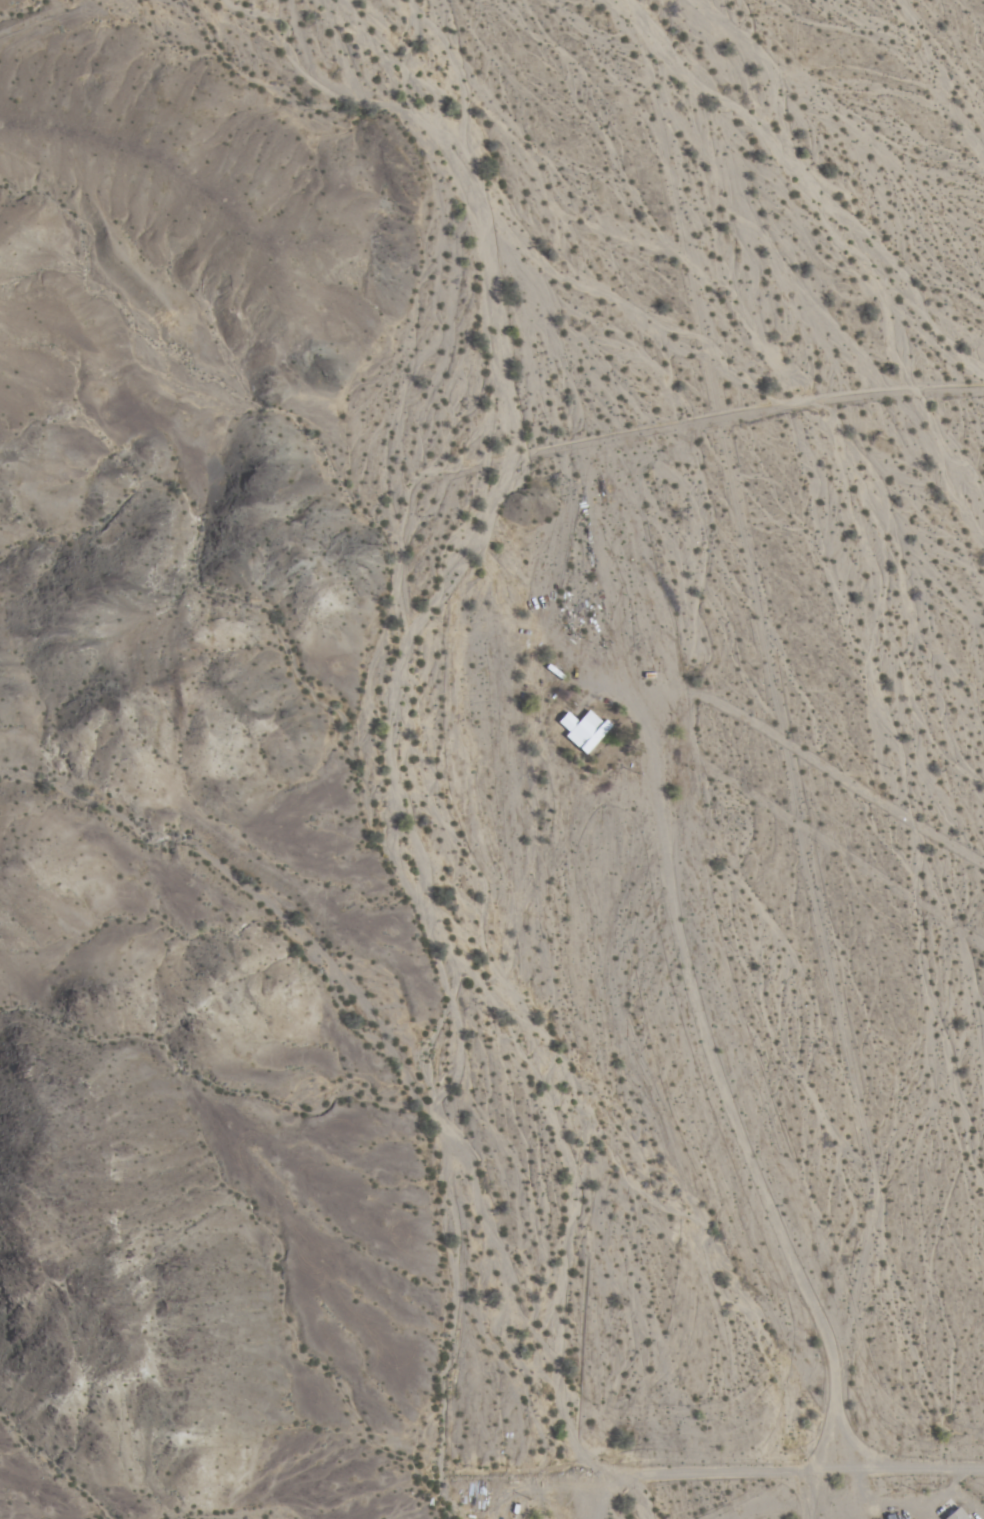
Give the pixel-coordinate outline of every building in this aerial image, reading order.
[(565,736),(586,755),(612,727),(591,708),(578,721),(567,712),(558,722),(569,732),(565,736)] [(946,1518),(969,1518),(961,1507),(945,1518),(946,1518)]
